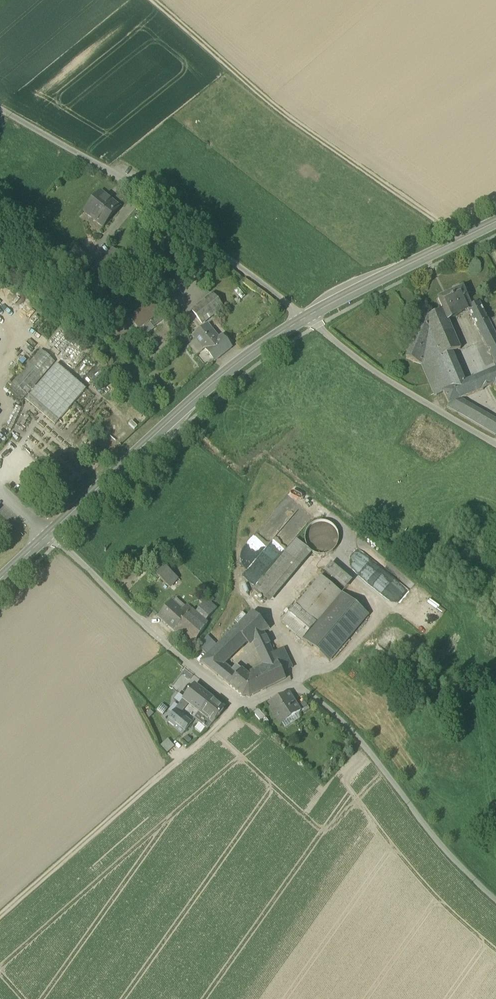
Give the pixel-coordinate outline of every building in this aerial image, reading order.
[(84,212),(103,228),(119,208),(100,193),(84,212)] [(443,312),(446,320),(447,319),(468,310),(471,308),(462,289),(438,300),(443,312)] [(192,312),(202,324),(222,308),(212,296),(192,312)] [(468,310),(477,329),(488,323),(488,322),(479,305),(471,308),(468,310)] [(132,321),(136,330),(154,317),(157,315),(153,308),(142,316),(140,312),(135,315),(136,319),(132,321)] [(406,359),(421,365),(452,353),(460,350),(447,319),(446,320),(443,312),(421,321),(406,359)] [(488,323),(495,338),(495,318),(488,322),(488,323)] [(488,323),(477,329),(495,367),(495,338),(488,323)] [(194,337),(214,362),(231,349),(221,337),(218,340),(207,327),(194,337)] [(8,387),(23,400),(55,363),(40,350),(8,387)] [(434,397),(444,393),(465,383),(452,353),(421,365),(434,397)] [(29,396),(58,422),(86,390),(56,364),(29,396)] [(485,374),(491,387),(495,385),(495,388),(495,370),(485,374)] [(485,374),(477,378),(483,391),(491,387),(485,374)] [(460,400),(483,391),(477,378),(465,383),(444,393),(449,405),(460,400)] [(54,426),(58,422),(29,396),(25,401),(54,426)] [(460,400),(449,405),(447,408),(483,430),(495,437),(495,435),(495,421),(460,400)] [(306,547),(310,552),(316,555),(322,556),(329,555),(334,551),(337,545),(338,538),(336,532),(332,527),(326,524),(320,523),(314,525),(309,529),(305,534),(304,541),(306,547)] [(254,591),(265,600),(308,550),(296,541),(254,591)] [(404,594),(360,548),(346,561),(391,607),(404,594)] [(312,554),(308,550),(265,600),(269,604),(312,554)] [(145,569),(155,578),(163,567),(153,559),(145,569)] [(352,581),(331,563),(323,572),(345,590),(352,581)] [(177,578),(163,567),(155,578),(168,588),(177,578)] [(368,616),(359,608),(321,576),(295,607),(324,632),(312,647),(319,654),(329,662),(368,616)] [(200,603),(202,605),(203,603),(215,612),(218,608),(204,597),(200,603)] [(176,598),(172,603),(181,610),(185,606),(176,598)] [(177,637),(190,647),(209,624),(206,622),(195,613),(186,605),(185,606),(181,610),(172,603),(170,601),(158,617),(178,636),(177,637)] [(206,622),(215,612),(203,603),(202,605),(195,613),(206,622)] [(282,622),(312,647),(324,632),(295,607),(282,622)] [(250,676),(266,689),(286,680),(282,673),(273,654),(263,633),(269,629),(253,612),(217,646),(207,656),(200,662),(214,674),(224,664),(247,643),(251,639),(253,643),(264,665),(265,668),(250,676)] [(199,647),(207,656),(217,646),(207,636),(199,647)] [(273,654),(282,673),(292,668),(283,649),(273,654)] [(223,681),(231,670),(224,664),(214,674),(223,681)] [(236,665),(231,670),(237,674),(241,669),(236,665)] [(246,673),(250,676),(265,668),(264,665),(246,673)] [(242,697),(250,697),(266,689),(250,676),(246,673),(241,669),(237,674),(231,670),(223,681),(242,697)] [(188,703),(199,712),(200,712),(211,699),(194,686),(184,700),(188,703)] [(267,704),(280,725),(282,724),(298,713),(299,713),(299,712),(296,707),(287,694),(267,704)] [(223,709),(211,699),(200,712),(212,723),(223,709)] [(184,700),(175,710),(180,714),(188,703),(184,700)] [(304,701),(296,707),(299,712),(307,706),(304,701)] [(253,714),(260,723),(265,719),(258,709),(253,714)] [(191,723),(180,714),(175,710),(168,719),(185,732),(191,723)] [(207,729),(212,723),(200,712),(199,712),(194,718),(199,723),(206,728),(207,729)] [(299,720),(298,713),(282,724),(285,729),(299,720)] [(181,736),(185,732),(168,719),(166,722),(181,736)] [(265,719),(260,723),(263,727),(269,723),(265,719)] [(200,734),(206,728),(199,723),(194,729),(200,734)] [(167,739),(159,747),(166,754),(175,746),(167,739)]
